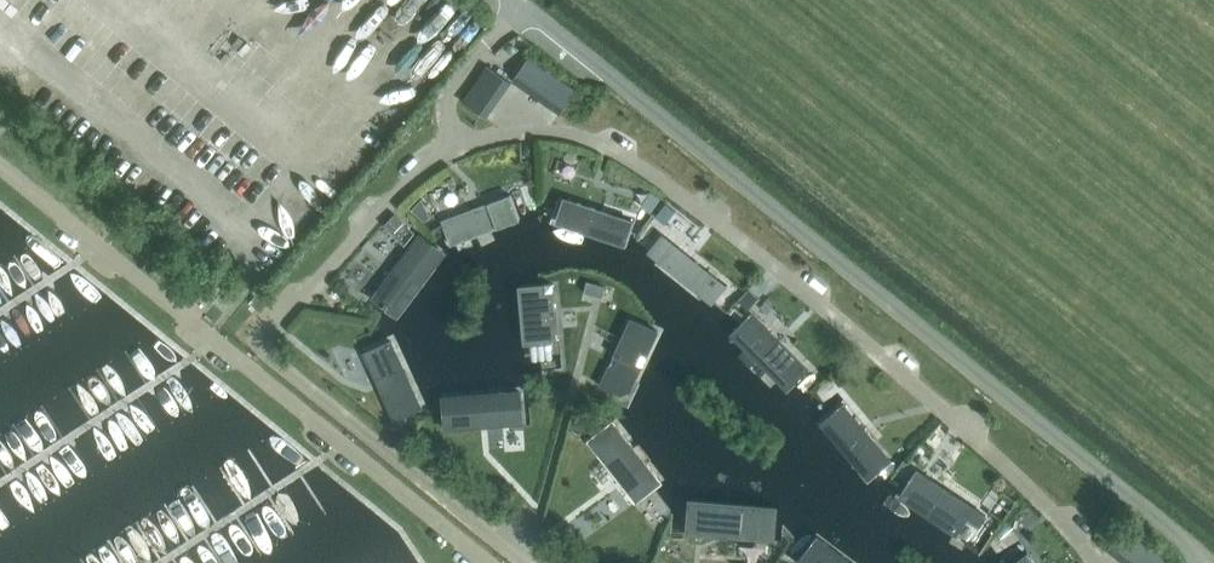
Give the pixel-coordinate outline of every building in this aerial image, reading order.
[(540,65),(528,57),(511,81),(523,89),(540,65)] [(552,74),(540,65),(523,89),(535,97),(552,74)] [(478,77),(502,94),(511,82),(487,66),(486,66),(478,77)] [(564,82),(552,74),(535,97),(547,106),(564,82)] [(470,89),(494,106),(502,94),(478,77),(470,89)] [(576,90),(564,82),(547,106),(559,114),(576,90)] [(470,89),(462,101),(486,118),(494,106),(470,89)] [(518,188),(437,218),(445,249),(530,222),(518,188)] [(650,192),(641,206),(650,213),(660,199),(650,192)] [(421,200),(412,209),(424,222),(429,218),(421,200)] [(630,222),(557,200),(551,218),(625,240),(630,222)] [(666,205),(655,217),(664,224),(674,212),(666,205)] [(402,229),(406,226),(395,214),(386,223),(392,229),(402,229)] [(733,296),(666,242),(651,261),(718,314),(733,296)] [(420,247),(372,310),(393,326),(441,262),(420,247)] [(584,291),(593,294),(596,284),(587,282),(584,291)] [(596,284),(593,294),(602,297),(605,287),(596,284)] [(756,297),(749,290),(739,299),(747,307),(756,297)] [(560,296),(524,297),(526,372),(562,371),(560,296)] [(666,339),(625,321),(588,394),(630,413),(666,339)] [(811,377),(755,321),(734,343),(789,398),(811,377)] [(396,347),(366,359),(394,430),(424,418),(396,347)] [(529,397),(446,402),(448,439),(531,434),(529,397)] [(894,467),(841,404),(819,422),(872,485),(894,467)] [(609,427),(586,442),(641,512),(664,490),(609,427)] [(981,520),(923,481),(904,509),(962,548),(981,520)] [(728,497),(684,492),(683,537),(774,544),(777,500),(728,497)] [(559,532),(569,546),(578,539),(568,526),(559,532)] [(785,555),(795,562),(850,562),(805,526),(785,555)] [(1158,555),(1147,545),(1133,562),(1151,562),(1158,555)] [(1158,555),(1151,562),(1169,562),(1158,555)]
